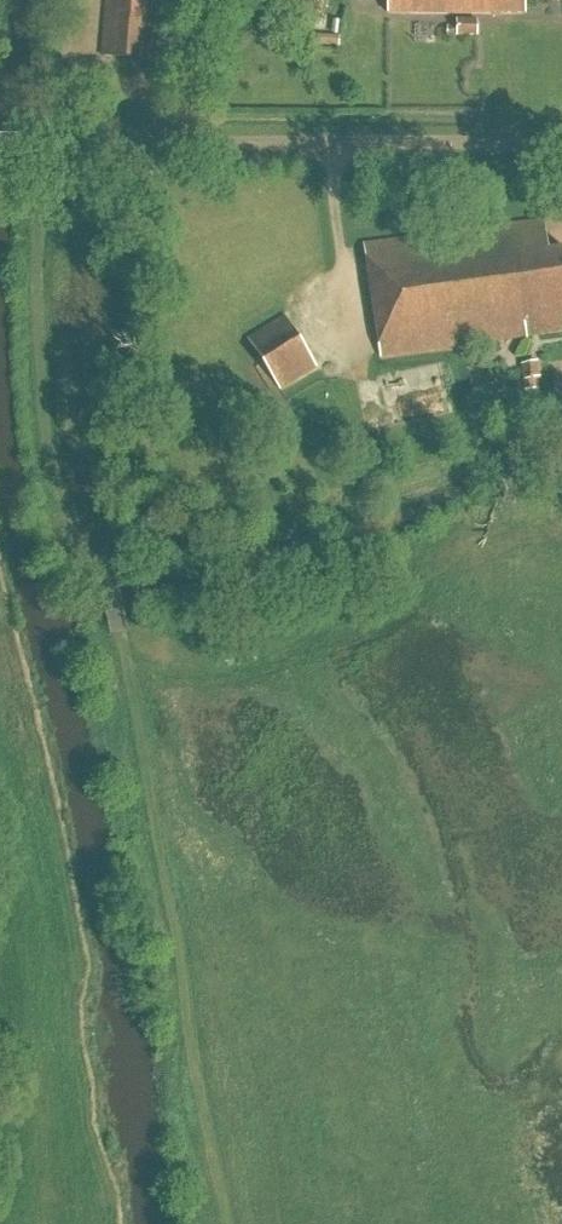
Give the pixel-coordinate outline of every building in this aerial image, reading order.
[(102,53),(157,59),(163,0),(107,0),(102,53)] [(391,10),(531,10),(531,0),(391,0),(391,10)] [(477,20),(457,21),(457,26),(447,26),(447,38),(477,37),(477,20)] [(365,243),(381,356),(561,331),(561,248),(550,250),(545,218),(365,243)] [(286,313),(248,338),(281,390),(319,365),(286,313)] [(542,377),(540,361),(522,363),(524,379),(526,379),(527,388),(537,387),(536,377),(542,377)]
